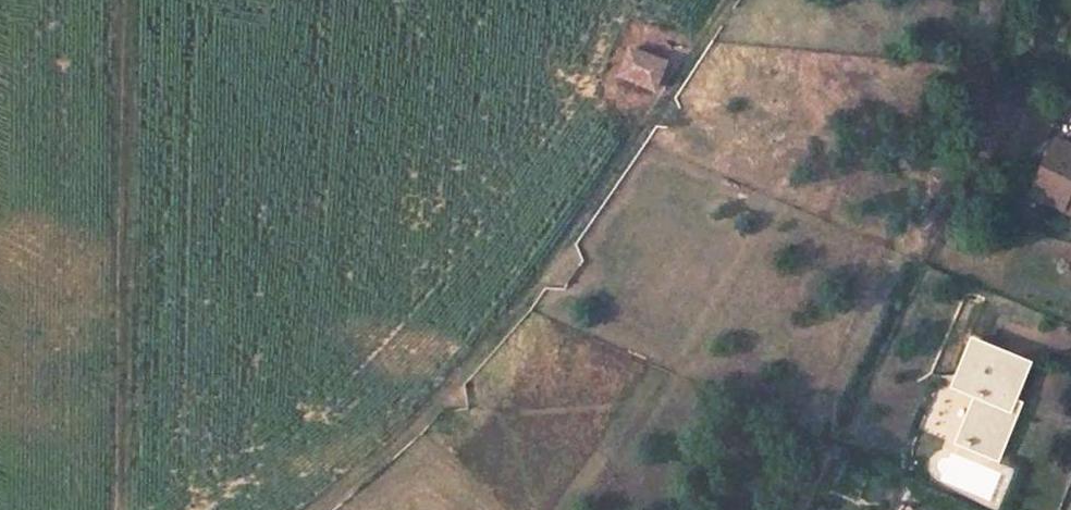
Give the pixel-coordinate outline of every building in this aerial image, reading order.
[(665,63),(630,49),(620,75),(654,89),(665,63)] [(972,55),(958,51),(954,66),(959,67),(963,58),(971,60),(972,55)] [(1055,141),(1029,194),(1070,213),(1070,149),(1055,141)] [(1026,365),(973,341),(958,379),(974,386),(970,395),(975,397),(958,441),(995,457),(1014,413),(1007,409),(1026,365)] [(974,386),(958,379),(954,388),(970,395),(974,386)] [(886,486),(879,508),(884,509),(889,509),(896,490),(886,486)]
